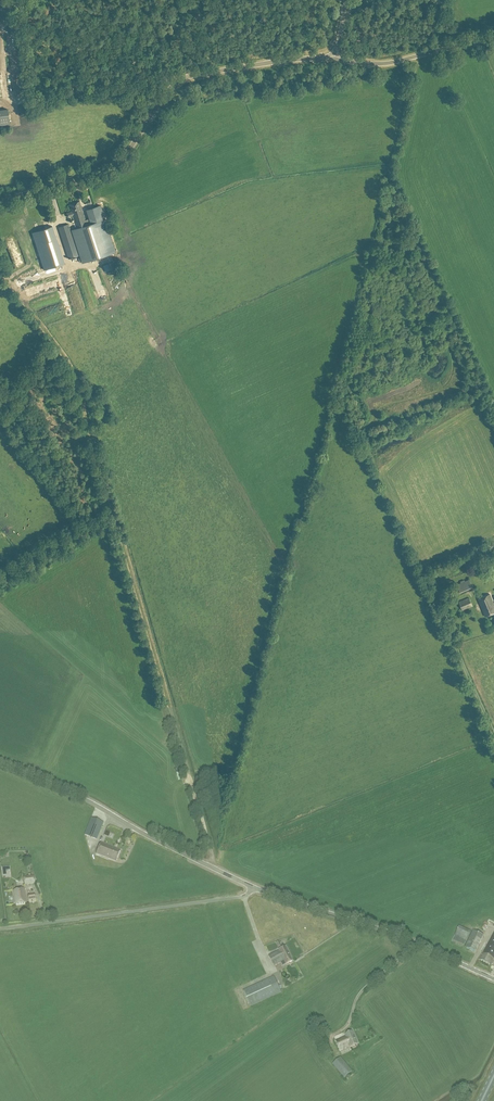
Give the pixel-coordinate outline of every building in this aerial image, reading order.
[(0,110),(0,126),(10,124),(8,109),(0,110)] [(92,224),(87,226),(79,201),(69,205),(71,211),(66,213),(67,217),(72,216),(77,228),(71,230),(82,264),(116,253),(100,206),(89,210),(91,216),(89,217),(92,224)] [(69,259),(79,256),(68,224),(58,227),(69,259)] [(33,232),(37,245),(53,240),(57,238),(52,226),(33,232)] [(100,292),(103,303),(110,301),(106,289),(100,292)] [(35,305),(41,302),(38,297),(33,301),(35,305)] [(64,299),(68,318),(75,316),(74,312),(71,313),(69,306),(72,306),(70,301),(67,302),(66,299),(64,299)] [(457,584),(461,593),(472,588),(469,579),(457,584)] [(480,603),(483,610),(485,616),(493,613),(493,603),(490,594),(478,598),(480,603)] [(459,602),(462,610),(473,605),(469,598),(459,602)] [(103,825),(91,820),(84,837),(97,841),(103,825)] [(120,850),(100,842),(96,854),(116,861),(120,850)] [(26,903),(24,889),(13,891),(15,904),(26,903)] [(456,934),(467,939),(471,932),(460,926),(456,934)] [(473,930),(465,947),(475,952),(483,936),(473,930)] [(491,965),(493,960),(493,932),(480,959),(491,965)] [(286,964),(293,961),(286,946),(278,949),(279,950),(269,956),(274,966),(281,962),(283,966),(286,964)] [(273,976),(243,990),(250,1006),(281,992),(273,976)] [(345,1034),(346,1036),(336,1040),(340,1050),(350,1045),(350,1047),(358,1044),(353,1031),(345,1034)] [(341,1057),(333,1064),(344,1078),(352,1071),(341,1057)]
